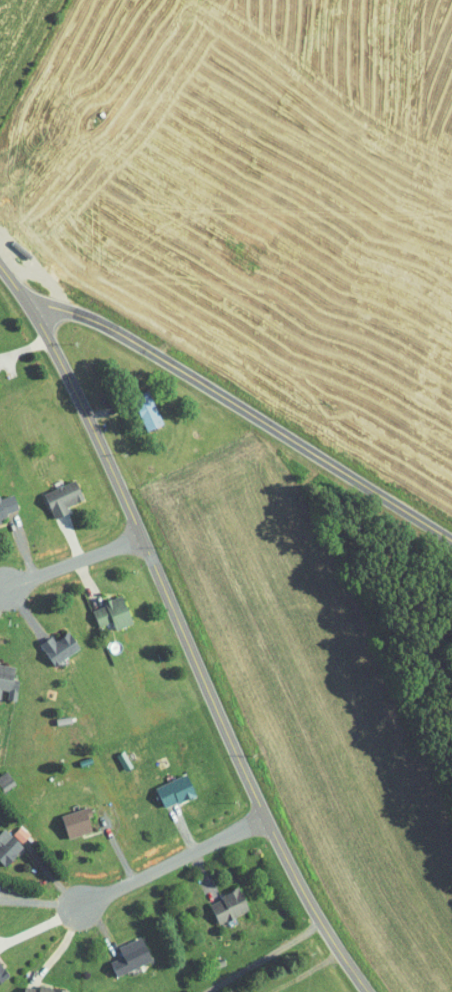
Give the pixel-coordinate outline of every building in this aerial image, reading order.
[(150,390),(165,423),(150,431),(134,397),(150,390)] [(46,495),(57,489),(55,484),(62,480),(65,486),(77,480),(86,499),(69,506),(71,512),(57,518),(46,495)] [(4,522),(0,523),(0,496),(1,495),(2,499),(15,495),(20,508),(7,513),(8,517),(2,519),(4,522)] [(108,606),(107,603),(123,596),(135,623),(119,630),(114,621),(102,626),(95,611),(108,606)] [(57,667),(42,644),(53,636),(57,643),(71,633),(82,650),(57,667)] [(2,699),(0,699),(0,664),(17,667),(15,676),(16,676),(16,680),(21,681),(19,690),(17,700),(10,699),(11,690),(4,689),(2,699)] [(192,793),(183,773),(150,788),(160,808),(192,793)] [(89,814),(86,806),(55,816),(63,839),(89,830),(84,816),(89,814)] [(20,848),(2,827),(0,829),(0,865),(20,848)] [(204,901),(212,924),(244,912),(236,889),(204,901)] [(147,962),(137,937),(114,947),(118,957),(105,962),(111,976),(147,962)] [(67,991),(35,984),(34,990),(19,987),(18,991),(67,991)]
